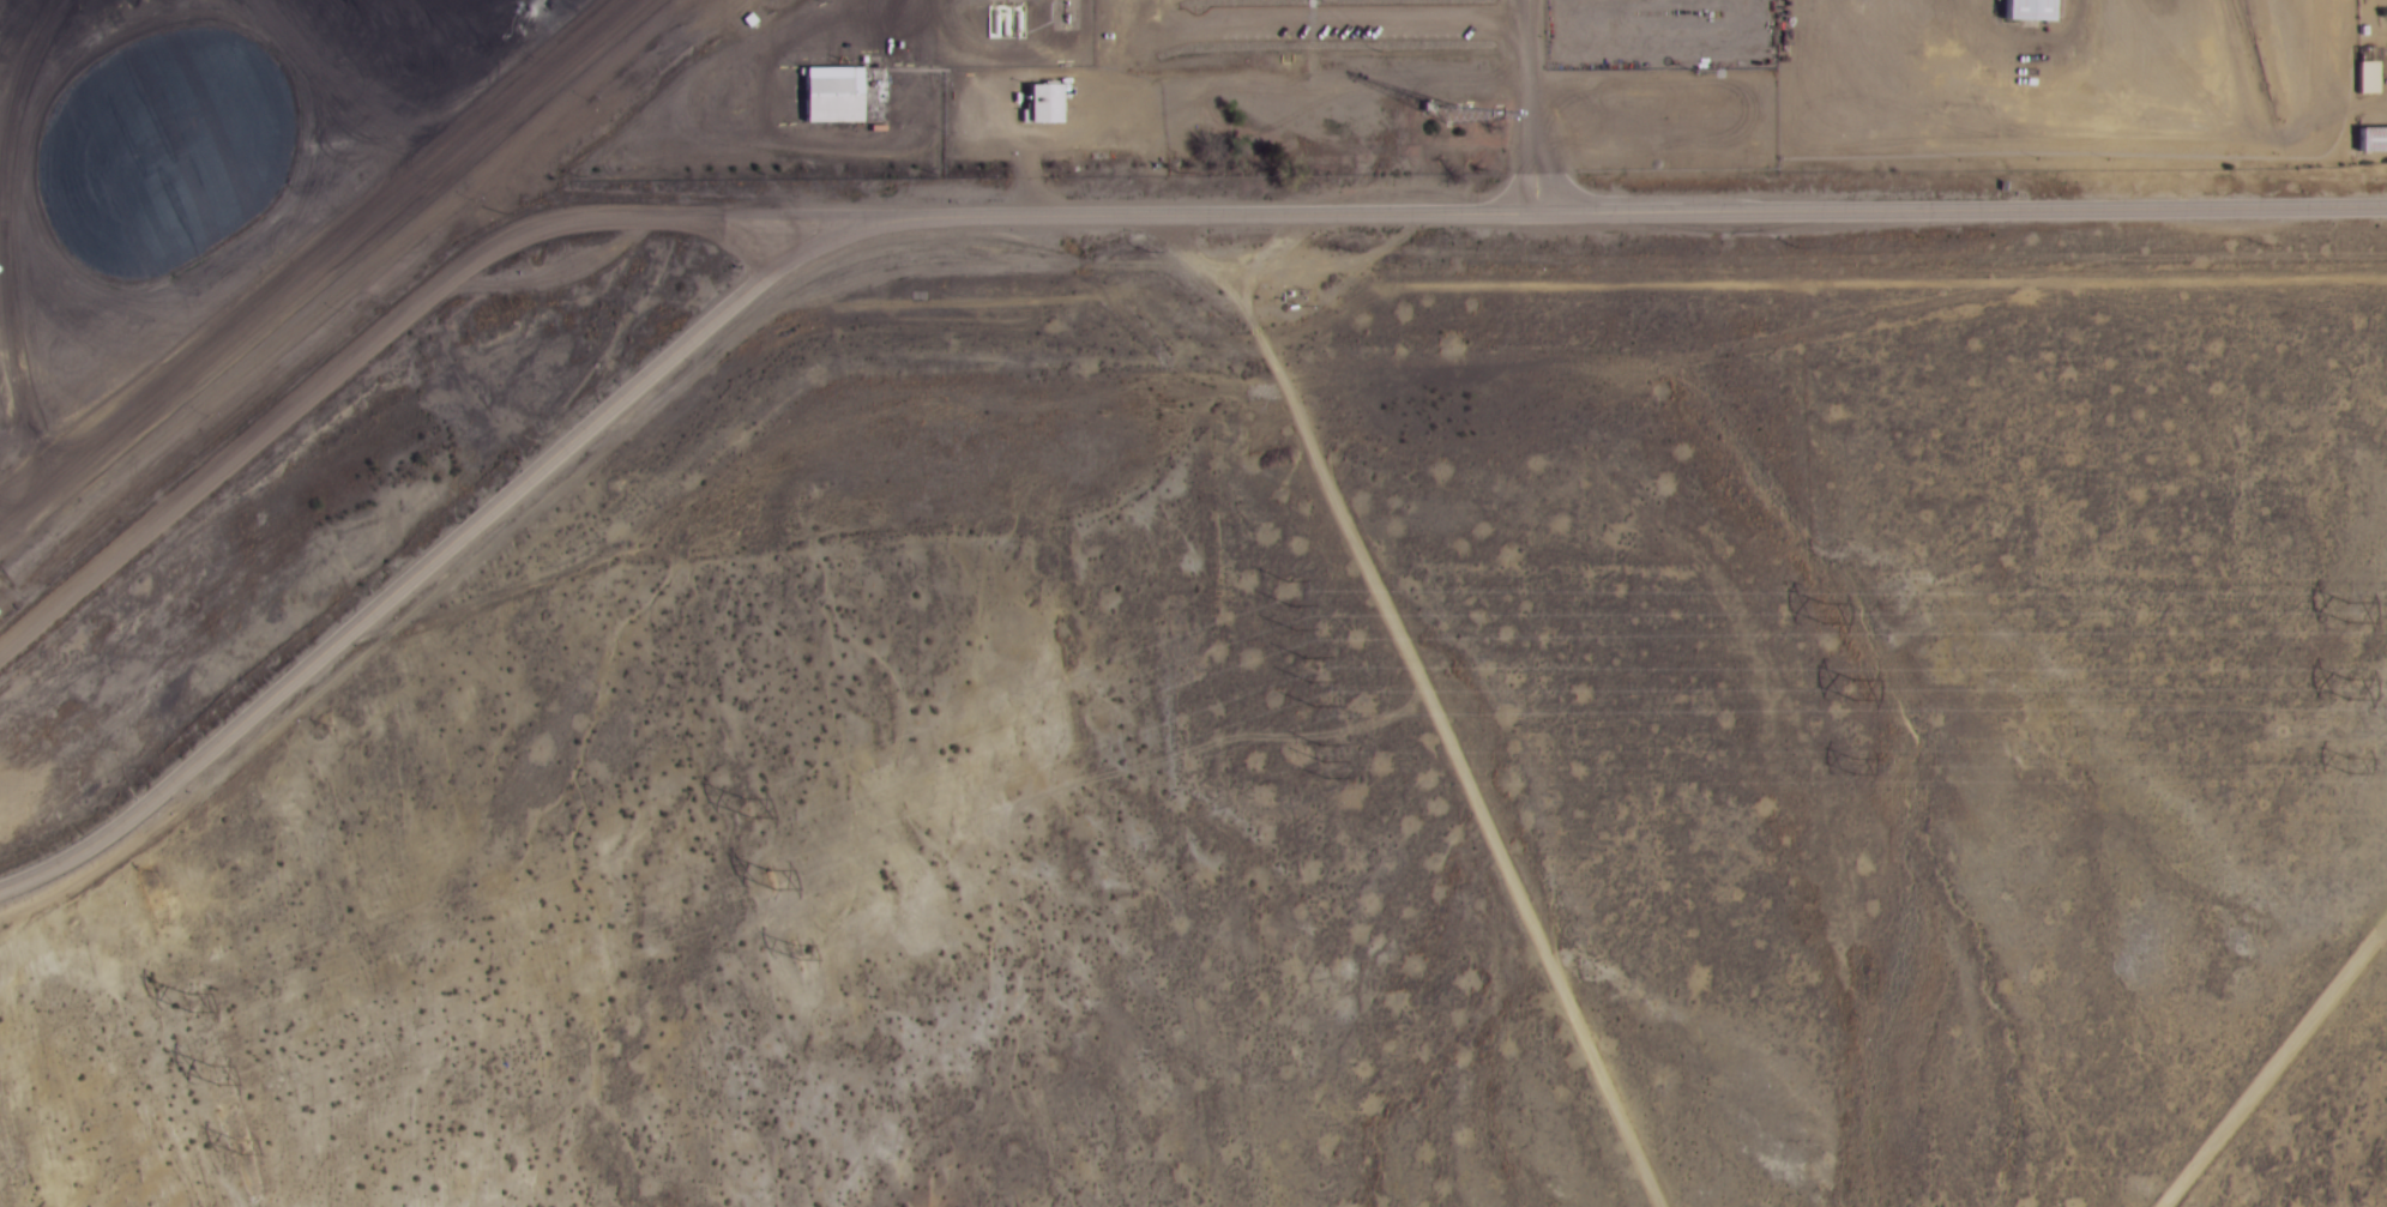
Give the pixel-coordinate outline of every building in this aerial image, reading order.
[(2003,20),(2059,22),(2059,0),(2003,0),(2003,20)] [(2380,49),(2358,49),(2358,94),(2380,94),(2380,49)] [(805,124),(887,123),(887,67),(804,68),(805,124)] [(2357,128),(2357,153),(2386,153),(2386,128),(2357,128)]
